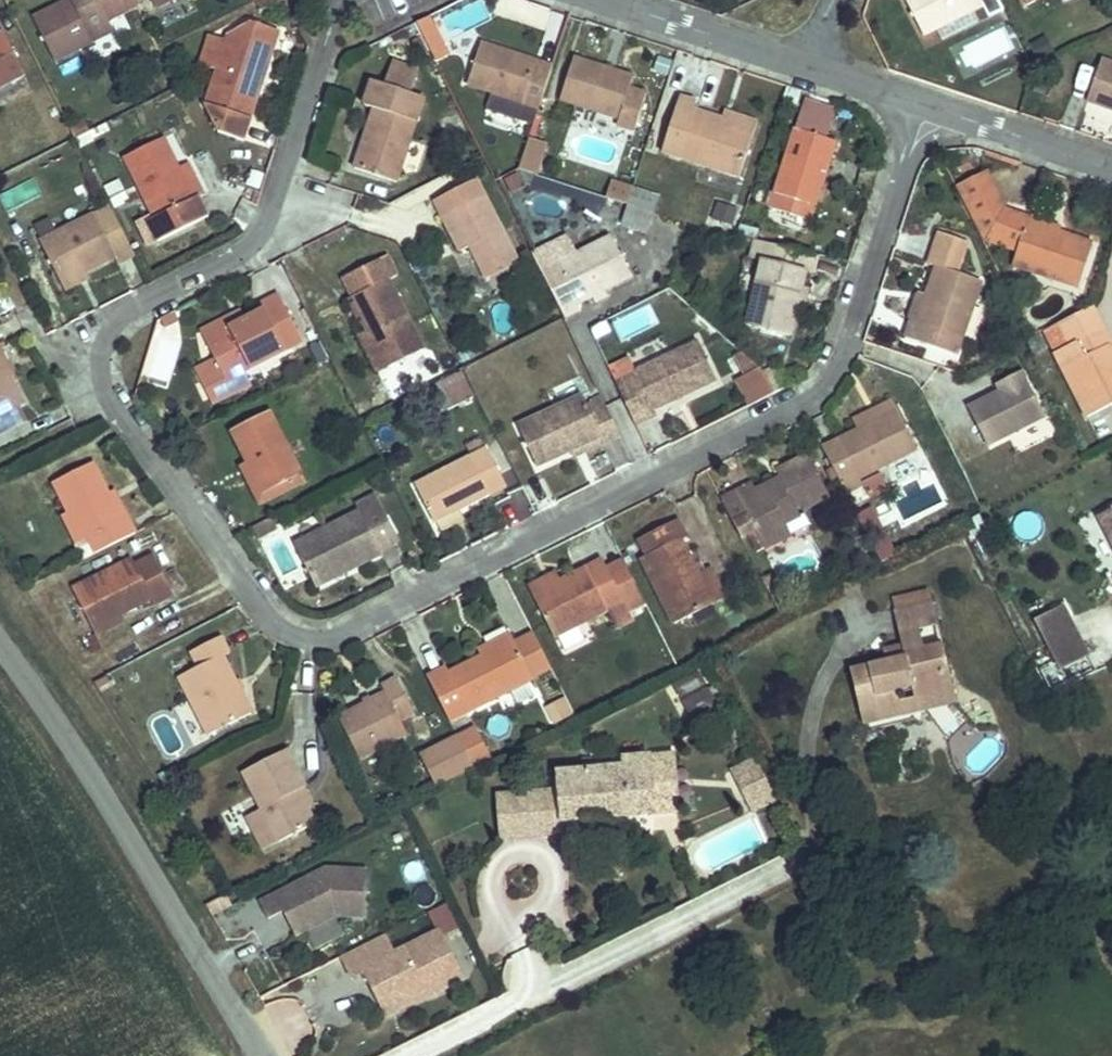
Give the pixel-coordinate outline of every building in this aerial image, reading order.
[(108,21),(137,7),(134,0),(69,0),(34,17),(55,60),(114,31),(108,21)] [(156,8),(172,0),(152,0),(156,8)] [(279,0),(257,0),(256,1),(260,10),(279,0)] [(984,5),(981,0),(905,0),(923,36),(984,5)] [(243,141),(262,85),(256,83),(259,74),(265,76),(280,32),(251,22),(229,34),(227,41),(217,70),(205,107),(218,132),(243,141)] [(393,42),(408,33),(406,28),(390,36),(393,42)] [(25,75),(3,33),(0,34),(0,88),(25,75)] [(217,70),(227,41),(209,35),(199,64),(217,70)] [(430,51),(422,36),(413,41),(420,56),(430,51)] [(1055,54),(1046,37),(1031,46),(1040,62),(1055,54)] [(540,108),(553,67),(481,43),(468,85),(492,93),(540,108)] [(646,95),(630,89),(634,77),(574,58),(561,100),(619,119),(617,125),(634,131),(646,95)] [(1102,60),(1087,101),(1111,110),(1111,63),(1102,60)] [(459,75),(452,61),(442,66),(449,80),(459,75)] [(396,183),(424,99),(411,94),(418,74),(392,65),(385,86),(373,82),(365,106),(375,109),(355,169),(396,183)] [(262,85),(265,76),(259,74),(256,83),(262,85)] [(1049,97),(1055,82),(1039,77),(1034,92),(1049,97)] [(796,107),(801,90),(788,86),(783,103),(796,107)] [(540,108),(492,93),(487,108),(535,124),(540,108)] [(740,178),(755,131),(694,112),(697,104),(681,98),(663,153),(740,178)] [(824,138),(831,116),(809,110),(803,131),(824,138)] [(755,131),(758,123),(725,113),(723,121),(755,131)] [(90,132),(85,122),(70,129),(76,139),(90,132)] [(826,174),(836,142),(824,138),(794,129),(770,209),(812,222),(816,207),(810,205),(820,172),(826,174)] [(80,146),(93,139),(90,132),(76,139),(80,146)] [(209,218),(199,198),(194,201),(179,168),(164,138),(125,158),(155,219),(149,222),(159,242),(209,218)] [(537,175),(547,144),(530,138),(520,170),(537,175)] [(973,169),(967,158),(958,163),(964,174),(973,169)] [(204,196),(188,164),(179,168),(194,201),(199,198),(204,196)] [(259,190),(265,175),(252,170),(247,185),(259,190)] [(981,238),(1004,207),(986,171),(955,187),(981,238)] [(816,207),(826,174),(820,172),(810,205),(816,207)] [(525,186),(519,174),(506,180),(513,192),(525,186)] [(8,209),(42,197),(35,178),(1,191),(8,209)] [(518,263),(477,180),(436,200),(461,251),(471,246),(487,278),(518,263)] [(628,205),(633,189),(633,188),(612,181),(606,197),(628,205)] [(126,199),(119,183),(109,187),(118,207),(124,204),(122,201),(126,199)] [(654,213),(659,198),(633,189),(628,205),(653,213),(654,213)] [(647,232),(653,213),(628,205),(622,224),(647,232)] [(123,233),(110,207),(41,242),(61,284),(86,272),(114,257),(117,264),(134,255),(134,254),(123,233)] [(1001,246),(1013,211),(1004,207),(981,238),(1001,246)] [(1079,288),(1094,244),(1028,222),(1030,217),(1013,211),(1001,246),(1017,251),(1012,265),(1079,288)] [(1062,227),(1030,217),(1028,222),(1060,233),(1062,227)] [(159,242),(149,222),(142,225),(153,245),(159,242)] [(310,253),(347,235),(344,228),(307,246),(310,253)] [(143,249),(133,229),(123,233),(134,254),(143,249)] [(955,356),(981,282),(957,274),(967,243),(940,233),(928,265),(936,268),(926,297),(916,293),(906,319),(910,321),(904,338),(955,356)] [(604,291),(632,277),(612,237),(577,254),(567,235),(533,252),(543,271),(542,272),(565,318),(581,310),(578,304),(593,297),(604,291)] [(791,336),(802,288),(806,272),(812,274),(816,255),(756,240),(751,259),(762,261),(747,326),(791,336)] [(424,350),(388,281),(398,276),(387,256),(343,278),(352,298),(349,300),(365,332),(371,329),(390,367),(424,350)] [(64,290),(89,278),(86,272),(61,284),(64,290)] [(806,303),(809,289),(802,288),(799,302),(806,303)] [(608,297),(604,291),(593,297),(596,303),(608,297)] [(8,294),(0,298),(0,312),(14,305),(8,294)] [(244,372),(303,342),(280,297),(262,306),(265,311),(206,341),(216,361),(226,381),(206,391),(213,405),(252,386),(244,372)] [(1104,329),(1093,308),(1059,325),(1070,346),(1104,329)] [(206,341),(246,321),(242,312),(202,332),(206,341)] [(594,339),(610,331),(605,321),(591,328),(590,329),(594,339)] [(390,367),(371,329),(365,332),(360,334),(380,372),(390,367)] [(1108,347),(1111,346),(1111,345),(1104,329),(1070,346),(1055,353),(1088,418),(1111,405),(1111,355),(1108,347)] [(1041,348),(1035,336),(1027,340),(1032,352),(1041,348)] [(683,398),(717,382),(698,340),(634,370),(638,378),(618,388),(636,426),(657,417),(654,412),(676,401),(674,396),(681,393),(683,398)] [(331,362),(324,347),(316,351),(324,366),(331,362)] [(760,368),(742,352),(734,357),(745,376),(760,368)] [(638,378),(634,370),(636,370),(630,359),(609,369),(618,388),(638,378)] [(226,381),(216,361),(196,371),(206,391),(226,381)] [(790,386),(779,364),(763,372),(774,394),(790,386)] [(3,366),(0,367),(0,366),(0,433),(17,424),(10,409),(22,403),(3,366)] [(763,372),(762,369),(760,368),(745,376),(737,380),(750,406),(774,394),(763,372)] [(505,370),(486,378),(498,410),(517,402),(505,370)] [(1000,392),(1025,379),(1021,372),(997,385),(1000,392)] [(473,398),(461,374),(441,384),(452,408),(473,398)] [(1044,417),(1025,379),(1000,392),(968,408),(987,446),(1044,417)] [(452,408),(441,384),(432,388),(444,412),(452,408)] [(683,398),(681,393),(674,396),(676,401),(683,398)] [(603,444),(620,436),(606,406),(590,413),(582,397),(518,426),(537,467),(600,438),(603,444)] [(917,450),(893,401),(854,421),(859,431),(823,449),(835,471),(842,485),(847,495),(863,486),(860,479),(917,450)] [(25,420),(18,406),(10,409),(17,424),(25,420)] [(302,476),(269,411),(231,431),(247,463),(264,496),(302,476)] [(574,457),(603,444),(600,438),(571,452),(574,457)] [(434,522),(490,494),(484,482),(499,474),(486,449),(415,486),(434,522)] [(786,524),(801,516),(796,507),(801,505),(803,510),(830,497),(808,455),(776,471),(780,479),(756,491),(752,483),(735,492),(739,499),(725,506),(741,539),(749,534),(758,553),(792,536),(786,524)] [(136,534),(128,518),(122,521),(109,494),(93,463),(54,483),(69,512),(83,541),(89,538),(91,543),(97,554),(136,534)] [(264,496),(247,463),(240,467),(258,504),(304,481),(302,476),(264,496)] [(842,485),(835,471),(828,474),(836,489),(842,485)] [(505,486),(499,474),(484,482),(490,494),(505,486)] [(888,488),(881,475),(863,484),(870,497),(888,488)] [(128,518),(115,491),(109,494),(122,521),(128,518)] [(739,499),(735,492),(721,499),(725,506),(739,499)] [(380,550),(398,541),(376,496),(357,506),(360,512),(295,544),(317,587),(333,579),(330,573),(354,561),(357,567),(382,554),(380,550)] [(1098,516),(1111,544),(1111,509),(1098,516)] [(83,541),(69,512),(63,516),(77,544),(83,541)] [(277,529),(272,520),(254,529),(259,539),(277,529)] [(726,599),(710,568),(699,573),(683,541),(688,538),(679,520),(640,540),(648,556),(642,559),(676,625),(726,599)] [(97,554),(91,543),(78,549),(83,561),(97,554)] [(119,615),(150,599),(153,605),(173,596),(153,557),(135,566),(132,560),(73,589),(93,628),(119,615)] [(333,579),(357,567),(354,561),(330,573),(333,579)] [(623,603),(641,594),(627,566),(609,575),(603,561),(533,594),(554,637),(608,610),(614,623),(630,616),(623,603)] [(609,575),(627,566),(625,561),(607,570),(609,575)] [(533,594),(558,582),(555,575),(530,587),(533,594)] [(782,594),(779,588),(770,593),(773,599),(782,594)] [(790,609),(782,594),(773,599),(780,614),(790,609)] [(1089,656),(1063,606),(1034,621),(1060,671),(1089,656)] [(956,692),(948,652),(932,655),(927,632),(944,629),(940,608),(899,617),(908,660),(856,671),(867,723),(901,716),(896,695),(915,691),(917,700),(956,692)] [(96,634),(122,620),(119,615),(93,628),(96,634)] [(617,628),(632,620),(630,616),(614,623),(617,628)] [(552,671),(533,633),(514,642),(533,681),(552,671)] [(450,722),(533,681),(514,642),(511,636),(480,652),(483,658),(450,674),(447,668),(428,677),(450,722)] [(253,715),(224,658),(231,654),(222,637),(190,653),(198,670),(180,679),(209,737),(253,715)] [(681,697),(705,685),(699,674),(675,686),(681,697)] [(97,688),(110,681),(107,676),(93,683),(97,688)] [(407,735),(400,721),(415,714),(396,678),(382,686),(386,693),(338,717),(359,759),(407,735)] [(694,721),(724,705),(714,686),(684,702),(694,721)] [(554,724),(572,715),(565,702),(548,711),(554,724)] [(422,755),(438,786),(492,759),(476,727),(422,755)] [(309,808),(300,790),(307,787),(287,750),(243,773),(263,810),(249,818),(265,848),(279,841),(280,843),(317,824),(309,808)] [(680,813),(675,755),(622,759),(623,767),(593,769),(593,758),(582,759),(583,771),(557,773),(558,792),(498,796),(502,838),(561,833),(560,822),(680,813)] [(777,800),(756,759),(735,770),(755,812),(777,800)] [(175,780),(171,772),(162,776),(166,785),(175,780)] [(316,804),(307,787),(300,790),(309,808),(316,804)] [(365,918),(368,872),(325,869),(260,903),(271,924),(290,914),(294,920),(289,923),(296,936),(335,916),(365,918)] [(335,917),(306,931),(314,948),(343,934),(335,917)] [(393,955),(383,936),(343,957),(353,977),(365,971),(379,998),(394,990),(412,995),(425,989),(428,995),(429,997),(462,980),(438,933),(393,955)] [(394,990),(379,998),(388,1016),(428,995),(425,989),(412,995),(394,990)]
